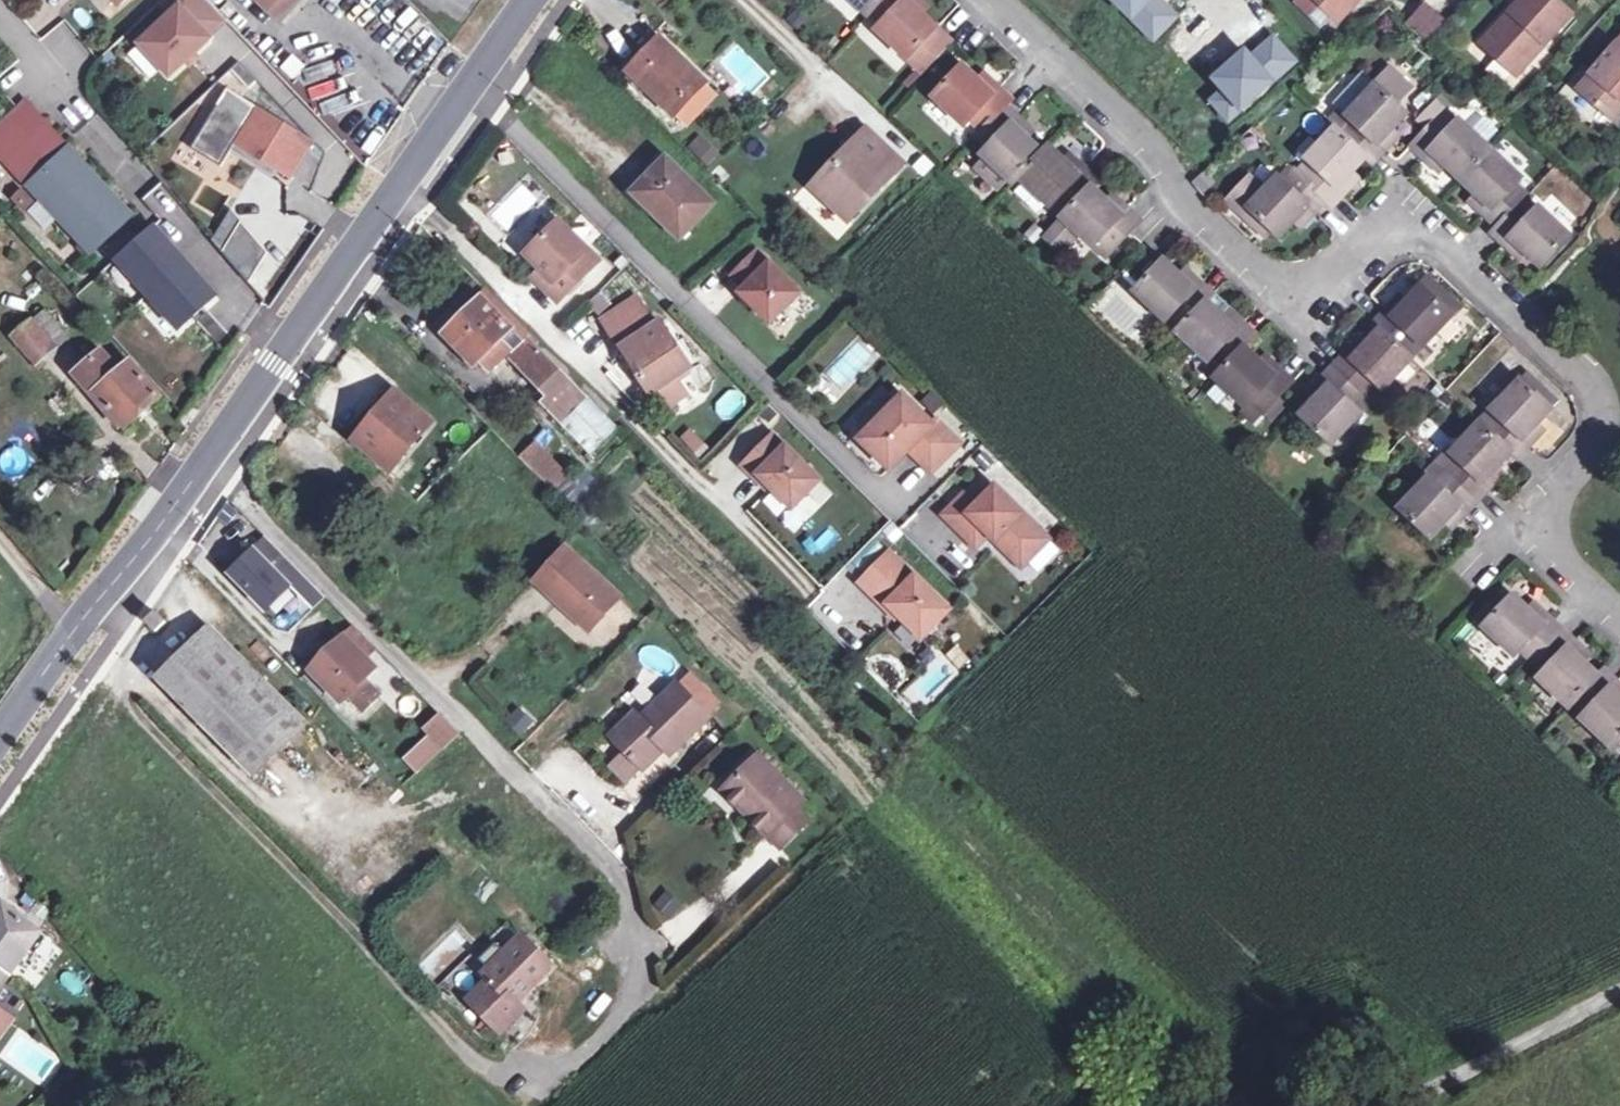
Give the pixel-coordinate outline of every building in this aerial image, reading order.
[(208,0),(161,0),(160,1),(172,13),(140,43),(170,75),(209,37),(208,35),(225,19),(208,0)] [(279,22),(299,0),(256,0),(279,22)] [(867,15),(869,12),(881,0),(851,0),(867,15)] [(908,0),(881,0),(869,12),(880,23),(874,29),(906,59),(923,75),(953,43),(936,27),(921,12),(908,0)] [(920,0),(908,0),(921,12),(926,6),(920,0)] [(1296,1),(1318,23),(1329,12),(1317,0),(1297,0),(1296,1)] [(1329,12),(1337,20),(1356,0),(1317,0),(1329,12)] [(1484,46),(1515,74),(1571,13),(1557,0),(1519,0),(1509,11),(1513,15),(1484,46)] [(1425,5),(1410,22),(1431,41),(1446,24),(1425,5)] [(1513,15),(1509,11),(1481,43),(1484,46),(1513,15)] [(616,29),(605,35),(618,58),(629,51),(616,29)] [(1577,89),(1612,120),(1619,111),(1619,39),(1577,89)] [(627,71),(673,117),(676,114),(704,85),(706,83),(682,60),(679,64),(656,42),(627,71)] [(133,45),(122,54),(146,81),(156,72),(133,45)] [(286,80),(303,71),(294,55),(277,64),(286,80)] [(970,120),(982,131),(1009,103),(1012,99),(999,87),(998,88),(993,94),(979,81),(962,65),(932,97),(964,126),(970,120)] [(1378,145),(1392,130),(1407,114),(1396,103),(1410,88),(1390,69),(1375,84),(1346,115),(1339,109),(1328,122),(1334,128),(1340,134),(1372,164),(1384,151),(1378,145)] [(1339,109),(1346,115),(1375,84),(1362,72),(1333,103),(1339,109)] [(993,94),(998,88),(984,74),(979,81),(993,94)] [(676,114),(686,124),(714,95),(704,85),(676,114)] [(191,149),(220,167),(234,144),(258,159),(272,168),(290,179),(312,142),(227,89),(191,149)] [(327,119),(369,153),(390,128),(348,93),(327,119)] [(1427,129),(1446,109),(1435,99),(1416,119),(1427,129)] [(1029,134),(1015,120),(1021,114),(1009,103),(982,131),(979,134),(990,145),(984,151),(987,154),(1013,178),(1015,180),(1019,176),(1045,148),(1029,134)] [(25,106),(10,120),(28,138),(43,125),(25,106)] [(1456,119),(1446,109),(1427,129),(1411,146),(1424,158),(1430,152),(1444,166),(1460,180),(1490,148),(1458,117),(1456,119)] [(1035,127),(1021,114),(1015,120),(1029,134),(1035,127)] [(4,161),(92,255),(132,217),(44,124),(43,125),(28,138),(10,120),(0,129),(0,154),(1,156),(5,160),(4,161)] [(1366,158),(1340,134),(1334,128),(1304,160),(1310,166),(1300,177),(1326,201),(1332,207),(1344,194),(1338,188),(1352,173),(1366,158)] [(902,164),(866,130),(833,165),(839,170),(818,192),(848,221),(902,164)] [(1398,136),(1392,130),(1378,145),(1384,151),(1398,136)] [(698,135),(686,148),(706,168),(719,155),(698,135)] [(1079,173),(1065,160),(1048,144),(1045,148),(1019,176),(1051,207),(1052,206),(1063,217),(1092,185),(1098,179),(1085,167),(1079,173)] [(1521,176),(1490,148),(1460,180),(1476,195),(1490,209),(1484,215),(1496,227),(1521,200),(1527,194),(1515,183),(1521,176)] [(1444,166),(1430,152),(1424,158),(1438,172),(1444,166)] [(1079,173),(1085,167),(1071,153),(1065,160),(1079,173)] [(1013,178),(987,154),(977,164),(1003,188),(1013,178)] [(272,168),(258,159),(253,167),(267,176),(272,168)] [(715,205),(667,159),(633,193),(681,240),(715,205)] [(1284,182),(1294,171),(1288,165),(1277,176),(1284,182)] [(1300,177),(1294,171),(1284,182),(1277,176),(1264,191),(1249,178),(1228,201),(1257,228),(1262,222),(1271,230),(1279,237),(1308,207),(1314,212),(1326,201),(1300,177)] [(1358,179),(1352,173),(1338,188),(1344,194),(1358,179)] [(1092,185),(1063,217),(1062,217),(1045,235),(1062,251),(1079,233),(1093,246),(1099,240),(1111,251),(1131,230),(1141,219),(1128,207),(1122,214),(1108,200),(1092,185)] [(1122,214),(1128,207),(1114,194),(1108,200),(1122,214)] [(1527,194),(1521,200),(1533,212),(1539,206),(1527,194)] [(1470,202),(1484,215),(1490,209),(1476,195),(1470,202)] [(1533,212),(1521,200),(1496,227),(1491,233),(1504,245),(1509,239),(1540,268),(1570,236),(1539,206),(1533,212)] [(1300,227),(1314,212),(1308,207),(1294,221),(1300,227)] [(1265,236),(1271,230),(1262,222),(1257,228),(1265,236)] [(548,277),(540,284),(558,301),(597,262),(558,223),(526,255),(541,269),(548,277)] [(1105,258),(1111,251),(1099,240),(1093,246),(1105,258)] [(757,252),(733,276),(745,288),(740,293),(770,323),(800,294),(757,252)] [(1200,282),(1194,289),(1180,275),(1164,260),(1134,292),(1166,322),(1177,332),(1207,300),(1213,294),(1200,282)] [(540,284),(548,277),(541,269),(533,277),(540,284)] [(1194,289),(1200,282),(1186,269),(1180,275),(1194,289)] [(1379,329),(1405,353),(1417,340),(1423,346),(1452,315),(1442,305),(1448,298),(1427,278),(1391,316),(1385,310),(1373,323),(1379,329)] [(531,342),(534,347),(538,343),(488,293),(482,299),(511,329),(499,341),(508,350),(515,357),(531,342)] [(1237,329),(1243,322),(1245,321),(1214,293),(1213,294),(1207,300),(1237,329)] [(1442,305),(1452,315),(1459,308),(1448,298),(1442,305)] [(456,314),(440,330),(472,362),(475,365),(480,359),(489,369),(508,350),(499,341),(511,329),(482,299),(466,314),(461,309),(456,314)] [(690,367),(660,322),(654,326),(636,299),(603,321),(651,393),(655,390),(676,377),(690,367)] [(1237,329),(1207,300),(1177,332),(1209,362),(1215,356),(1226,366),(1244,347),(1256,335),(1243,322),(1237,329)] [(60,301),(48,311),(66,333),(78,323),(60,301)] [(46,310),(34,320),(56,345),(68,335),(66,333),(48,311),(46,310)] [(437,327),(440,330),(456,314),(453,311),(437,327)] [(56,345),(34,320),(13,338),(35,363),(56,345)] [(1377,383),(1383,389),(1411,359),(1405,353),(1379,329),(1351,359),(1345,353),(1333,366),(1365,396),(1377,383)] [(469,365),(472,362),(440,330),(437,333),(469,365)] [(1417,340),(1405,353),(1411,359),(1423,346),(1417,340)] [(561,421),(584,398),(534,347),(531,342),(515,357),(513,360),(549,397),(543,402),(561,421)] [(1280,369),(1274,375),(1260,361),(1244,347),(1226,366),(1214,379),(1223,387),(1234,398),(1246,409),(1252,403),(1262,413),(1279,395),(1293,381),(1280,369)] [(74,374),(90,392),(93,389),(125,427),(161,396),(128,359),(118,368),(102,349),(74,374)] [(1260,361),(1274,375),(1280,369),(1265,355),(1260,361)] [(1214,379),(1226,366),(1215,356),(1209,362),(1203,368),(1214,379)] [(475,365),(484,374),(489,369),(480,359),(475,365)] [(1322,378),(1328,384),(1314,399),(1299,415),(1331,445),(1360,413),(1354,407),(1365,396),(1333,366),(1322,378)] [(676,377),(655,390),(668,409),(688,395),(676,377)] [(1314,399),(1328,384),(1322,378),(1308,393),(1314,399)] [(1520,379),(1479,423),(1511,452),(1517,458),(1529,446),(1523,440),(1537,425),(1552,409),(1520,379)] [(1377,383),(1365,396),(1371,402),(1383,389),(1377,383)] [(711,404),(724,422),(749,404),(737,387),(711,404)] [(1234,398),(1223,387),(1211,399),(1223,410),(1234,398)] [(405,442),(409,445),(431,420),(395,390),(353,440),(385,467),(405,442)] [(937,420),(933,424),(903,394),(859,439),(890,469),(914,445),(922,453),(917,457),(932,472),(961,443),(937,420)] [(1279,395),(1262,413),(1271,421),(1288,404),(1279,395)] [(1360,413),(1371,402),(1365,396),(1354,407),(1360,413)] [(591,452),(614,429),(584,398),(561,421),(591,452)] [(1262,413),(1252,403),(1246,409),(1245,410),(1255,420),(1262,413)] [(1489,488),(1483,482),(1497,468),(1511,452),(1479,423),(1439,465),(1477,501),(1489,488)] [(1537,425),(1523,440),(1529,446),(1543,431),(1537,425)] [(678,438),(697,457),(707,447),(689,428),(678,438)] [(773,436),(743,466),(756,479),(759,476),(792,508),(820,481),(786,447),(785,448),(773,436)] [(553,487),(566,474),(536,443),(523,455),(553,487)] [(1466,513),(1477,501),(1439,465),(1399,508),(1430,538),(1445,522),(1459,507),(1466,513)] [(1497,468),(1483,482),(1489,488),(1503,474),(1497,468)] [(582,507),(599,495),(580,469),(568,478),(578,492),(574,496),(582,507)] [(1049,539),(995,486),(975,505),(964,494),(943,515),(975,547),(988,534),(995,541),(1000,537),(1026,563),(1049,539)] [(1452,528),(1466,513),(1459,507),(1445,522),(1452,528)] [(264,537),(227,573),(264,611),(290,586),(313,609),(324,598),(264,537)] [(1000,537),(995,541),(1021,567),(1026,563),(1000,537)] [(563,547),(532,581),(545,592),(576,559),(563,547)] [(860,583),(871,594),(901,563),(890,553),(860,583)] [(618,597),(576,559),(545,592),(588,631),(618,597)] [(901,563),(871,594),(886,609),(889,605),(922,638),(949,610),(915,577),(901,563)] [(1520,650),(1532,661),(1561,629),(1549,617),(1543,624),(1528,610),(1512,595),(1482,627),(1514,657),(1520,650)] [(1528,610),(1543,624),(1549,617),(1534,603),(1528,610)] [(156,631),(165,622),(156,612),(146,621),(156,631)] [(371,643),(354,626),(310,670),(341,702),(354,690),(359,696),(355,700),(364,709),(378,695),(364,680),(376,668),(367,659),(361,653),(371,643)] [(159,676),(255,774),(304,726),(273,695),(279,690),(241,652),(236,657),(207,629),(159,676)] [(1574,641),(1561,629),(1532,661),(1543,672),(1537,678),(1568,707),(1574,701),(1598,675),(1583,661),(1568,647),(1574,641)] [(1589,655),(1574,641),(1568,647),(1583,661),(1589,655)] [(361,653),(367,659),(377,649),(371,643),(361,653)] [(1617,681),(1604,669),(1598,675),(1574,701),(1585,711),(1579,717),(1612,748),(1618,742),(1619,744),(1619,696),(1611,687),(1617,681)] [(1617,681),(1611,687),(1619,696),(1619,684),(1617,681)] [(626,750),(643,768),(665,747),(670,753),(708,717),(677,686),(641,722),(635,715),(613,737),(626,750)] [(431,713),(422,704),(421,703),(400,722),(424,747),(445,728),(431,713)] [(518,706),(503,720),(520,737),(535,722),(518,706)] [(309,741),(329,769),(339,762),(318,734),(309,741)] [(745,812),(781,848),(809,820),(797,809),(804,802),(758,756),(729,784),(751,806),(745,812)] [(745,812),(751,806),(729,784),(723,790),(745,812)] [(667,890),(650,904),(667,924),(684,911),(667,890)] [(0,908),(0,919),(8,908),(3,904),(0,908)] [(7,976),(27,950),(39,932),(40,931),(8,908),(0,919),(0,970),(7,976)] [(34,955),(46,937),(39,932),(27,950),(34,955)] [(501,1031),(523,1009),(517,1003),(553,969),(523,937),(486,973),(491,979),(471,999),(501,1031)] [(564,980),(553,969),(517,1003),(523,1009),(528,1014),(564,980)]
